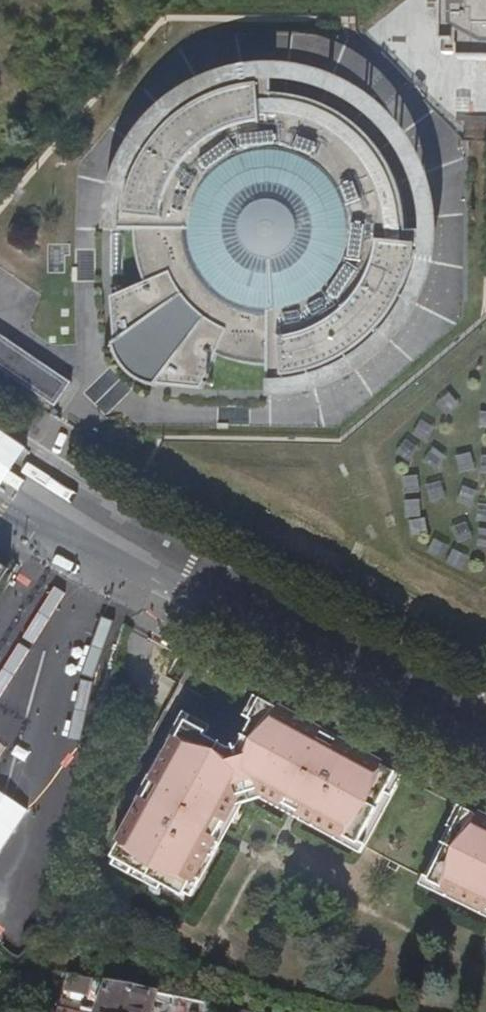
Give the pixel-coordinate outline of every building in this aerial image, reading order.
[(463,50),(485,50),(485,0),(447,0),(445,45),(463,46),(463,50)] [(463,50),(463,63),(485,63),(485,50),(463,50)] [(344,385),(351,382),(355,380),(366,373),(376,366),(385,358),(394,349),(406,335),(410,330),(417,319),(428,297),(432,285),(435,273),(438,262),(438,261),(440,248),(440,234),(410,234),(409,222),(408,209),(405,197),(401,185),(396,174),(390,163),(383,152),(375,143),(366,134),(357,125),(353,121),(343,115),(332,109),(321,104),(309,100),(297,97),(284,95),(275,94),(276,65),(274,65),(238,69),(226,72),(214,76),(202,81),(191,87),(181,94),(171,101),(161,109),(145,126),(138,136),(134,142),(129,150),(120,169),(112,194),(109,212),(107,234),(124,235),(124,231),(139,231),(139,247),(141,261),(143,268),(149,284),(115,300),(118,344),(115,346),(124,367),(139,383),(161,390),(162,388),(206,392),(220,358),(230,361),(240,364),(252,366),(265,367),(266,374),(271,402),(284,401),(296,400),(309,398),(321,394),(332,390),(344,385)] [(353,121),(369,96),(359,89),(348,82),(337,77),(325,73),(301,67),(288,65),(276,65),(275,94),(284,95),(297,97),(309,100),(321,104),(332,109),(343,115),(353,121)] [(410,234),(440,234),(440,221),(438,209),(436,197),(433,185),(429,173),(418,150),(411,140),(404,129),(396,120),(387,111),(369,96),(353,121),(357,125),(366,134),(375,143),(383,152),(390,163),(396,174),(401,185),(405,197),(408,209),(409,222),(410,234)] [(0,334),(0,369),(57,407),(73,383),(0,334)] [(10,571),(0,564),(0,585),(10,571)] [(227,741),(182,718),(151,778),(156,780),(148,796),(143,794),(113,853),(185,890),(237,789),(258,780),(292,798),(293,795),(301,799),(300,802),(359,832),(395,762),(336,732),(334,737),(318,728),(320,723),(261,693),(238,737),(227,741)] [(469,800),(433,870),(485,897),(485,808),(469,800)] [(96,980),(70,975),(66,991),(91,996),(96,980)] [(109,983),(99,1011),(155,1011),(161,993),(109,983)]
